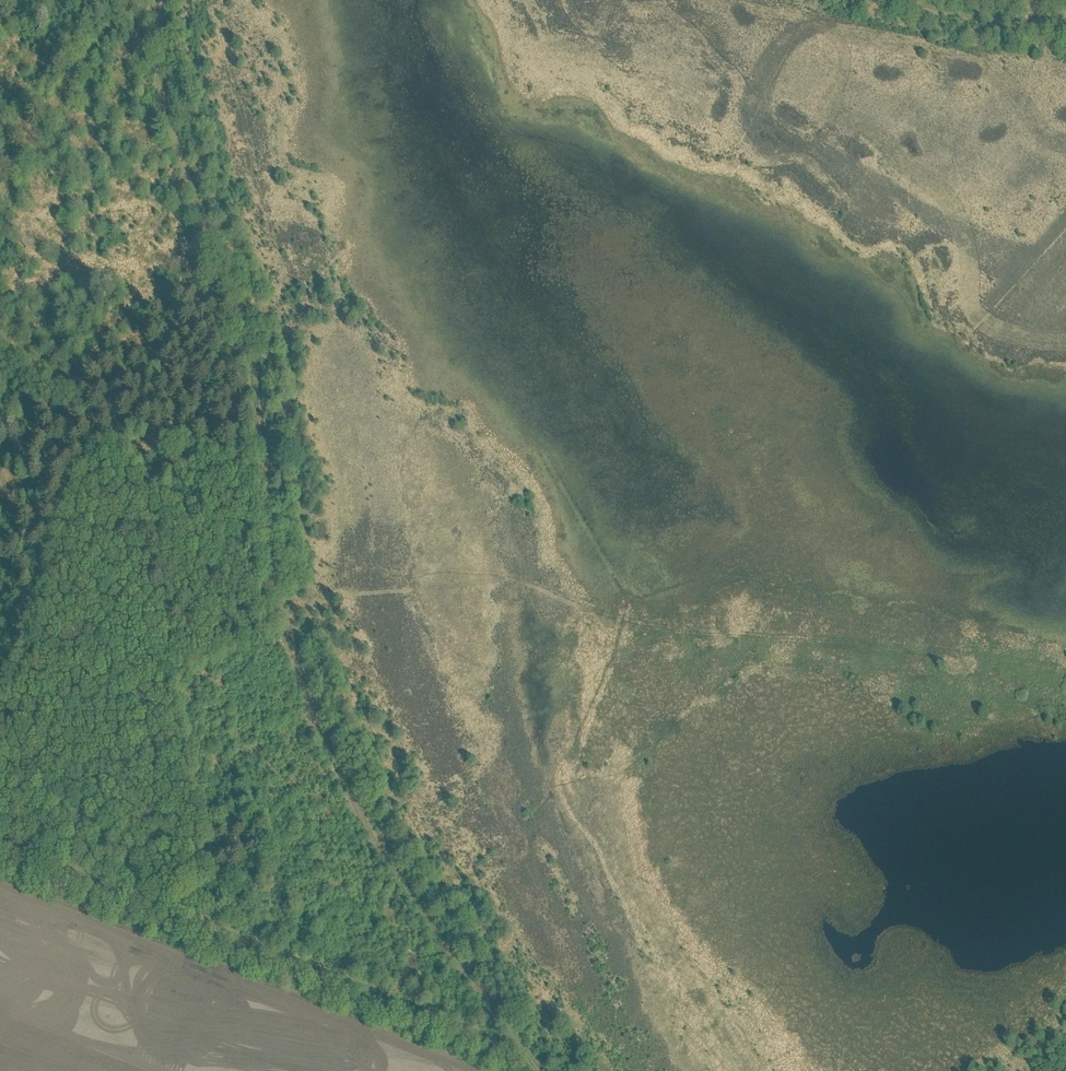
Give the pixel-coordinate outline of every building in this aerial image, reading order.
[(908,958),(920,959),(921,949),(910,948),(908,958)]
